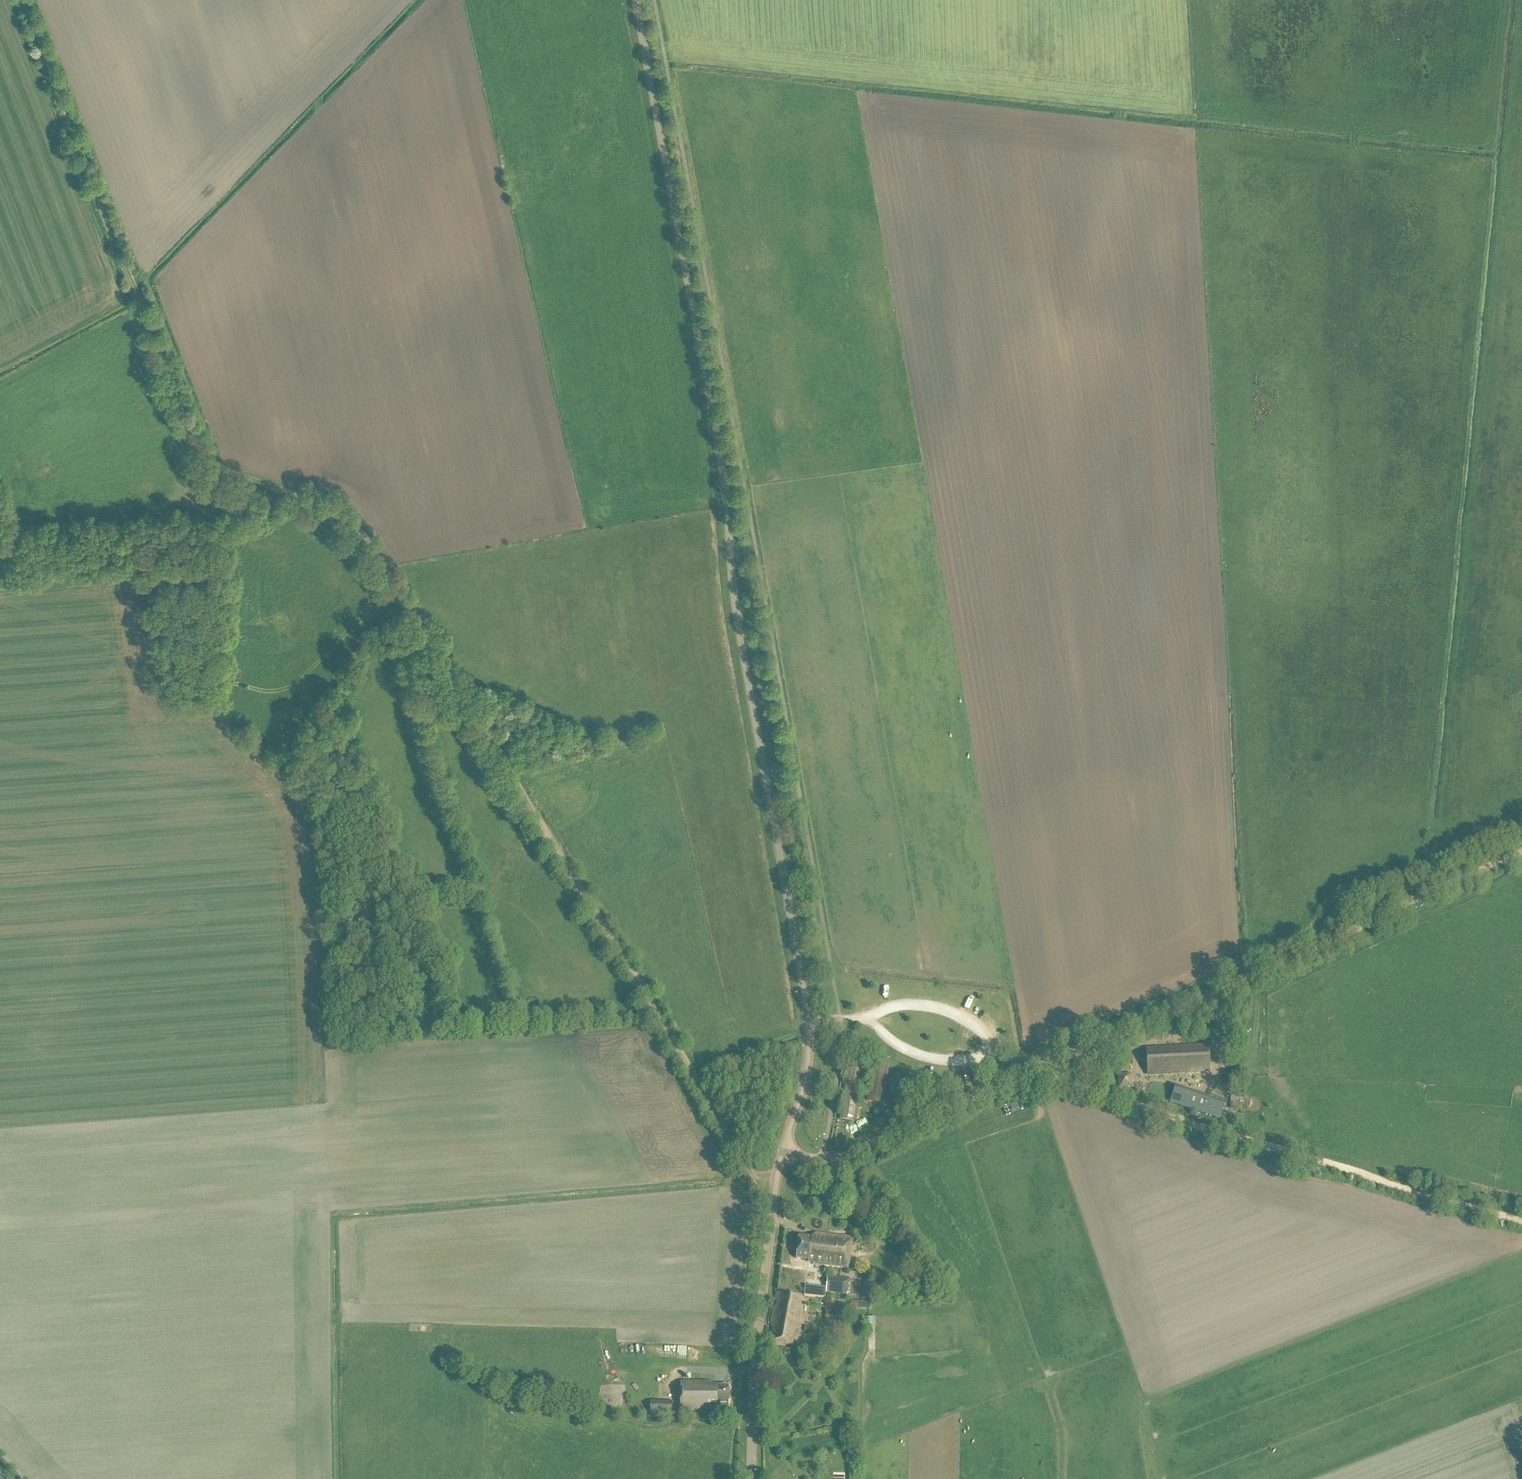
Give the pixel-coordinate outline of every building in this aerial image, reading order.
[(1207,1047),(1147,1050),(1148,1076),(1209,1072),(1207,1047)] [(867,1104),(883,1106),(889,1068),(873,1065),(867,1104)] [(849,1070),(840,1121),(855,1123),(863,1072),(849,1070)] [(1124,1076),(1117,1076),(1118,1090),(1125,1090),(1132,1089),(1132,1075),(1124,1076)] [(1209,1098),(1176,1087),(1170,1104),(1220,1120),(1226,1101),(1210,1096),(1209,1098)] [(861,1131),(870,1127),(865,1117),(856,1121),(861,1131)] [(813,1265),(823,1266),(824,1253),(828,1254),(829,1243),(825,1242),(826,1236),(816,1235),(810,1238),(798,1236),(796,1259),(808,1260),(807,1263),(813,1263),(813,1265)] [(824,1253),(823,1266),(848,1269),(851,1239),(826,1236),(825,1242),(829,1243),(828,1254),(824,1253)] [(849,1280),(827,1278),(826,1292),(848,1294),(849,1280)] [(816,1298),(825,1299),(826,1289),(817,1288),(816,1298)] [(803,1298),(776,1294),(770,1325),(771,1325),(771,1328),(773,1328),(770,1342),(791,1346),(794,1330),(796,1330),(803,1298)] [(826,1300),(825,1313),(826,1313),(826,1318),(835,1319),(837,1301),(826,1300)] [(868,1325),(876,1324),(876,1316),(868,1317),(868,1325)] [(713,1382),(681,1382),(681,1410),(719,1410),(719,1408),(730,1408),(730,1387),(719,1387),(713,1382)] [(672,1403),(650,1402),(650,1416),(672,1416),(672,1403)]
